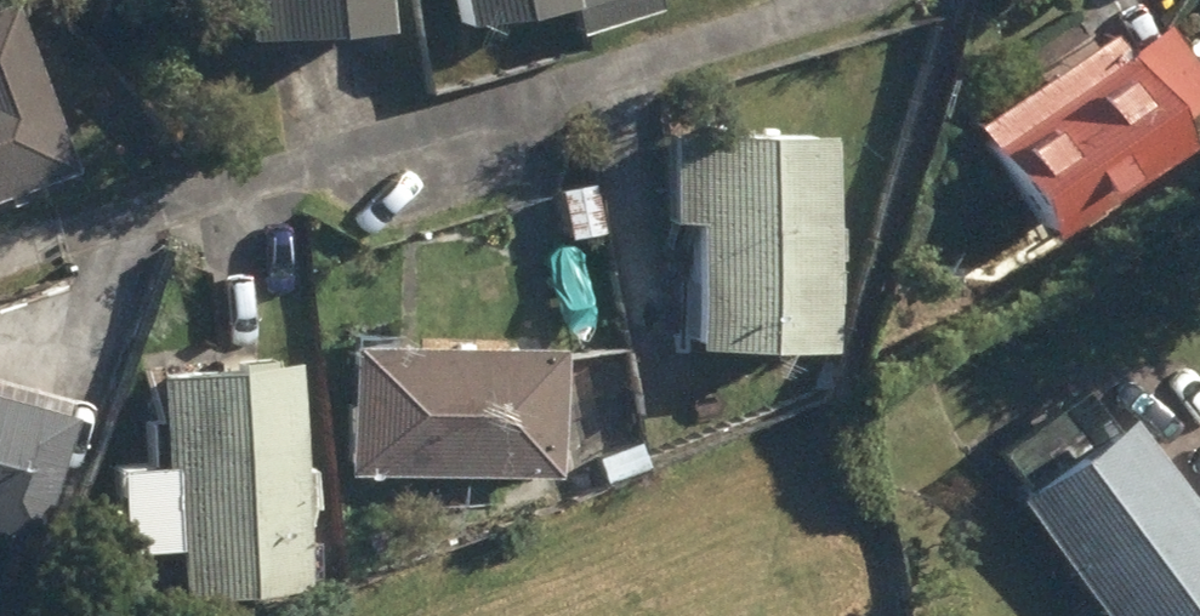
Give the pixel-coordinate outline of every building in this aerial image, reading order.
[(218,46),(355,41),(353,0),(217,0),(218,46)] [(432,32),(544,15),(541,0),(427,0),(432,32)] [(565,39),(643,17),(638,0),(554,0),(565,39)] [(52,179),(0,24),(0,197),(52,179)] [(958,135),(1032,241),(1164,149),(1150,129),(1195,98),(1150,34),(1105,65),(1090,43),(958,135)] [(665,354),(797,360),(806,144),(653,137),(649,231),(670,232),(665,354)] [(329,483),(540,483),(539,358),(328,358),(329,483)] [(148,471),(168,612),(291,596),(259,373),(126,390),(137,473),(148,471)] [(1089,615),(1199,615),(1199,545),(1091,408),(989,489),(1089,615)] [(16,548),(50,423),(0,410),(0,544),(16,548)] [(602,454),(610,477),(647,464),(638,440),(602,454)]
